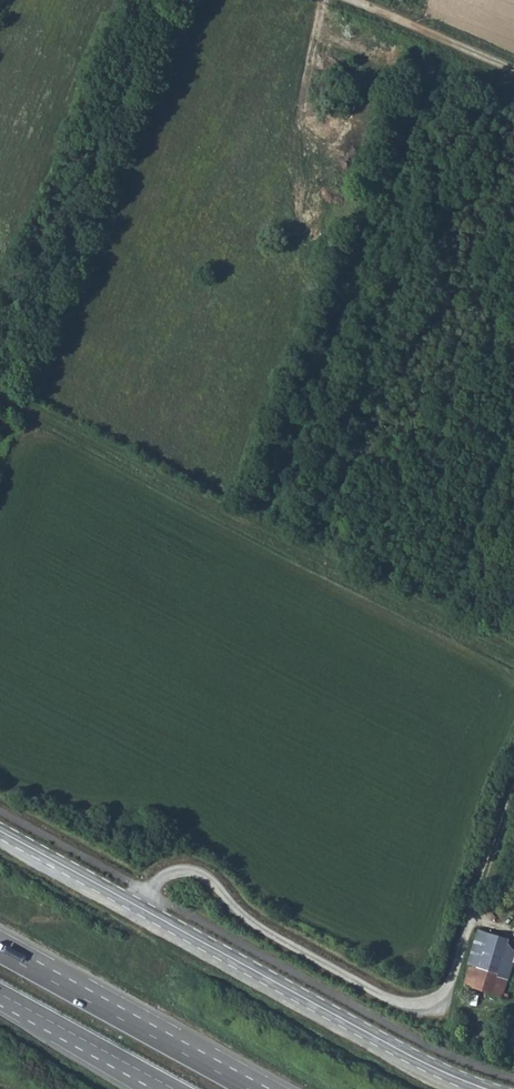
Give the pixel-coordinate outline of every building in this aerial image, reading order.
[(509,938),(480,930),(470,964),(509,977),(513,963),(513,948),(508,942),(509,938)] [(509,977),(470,964),(465,986),(504,997),(509,977)]
